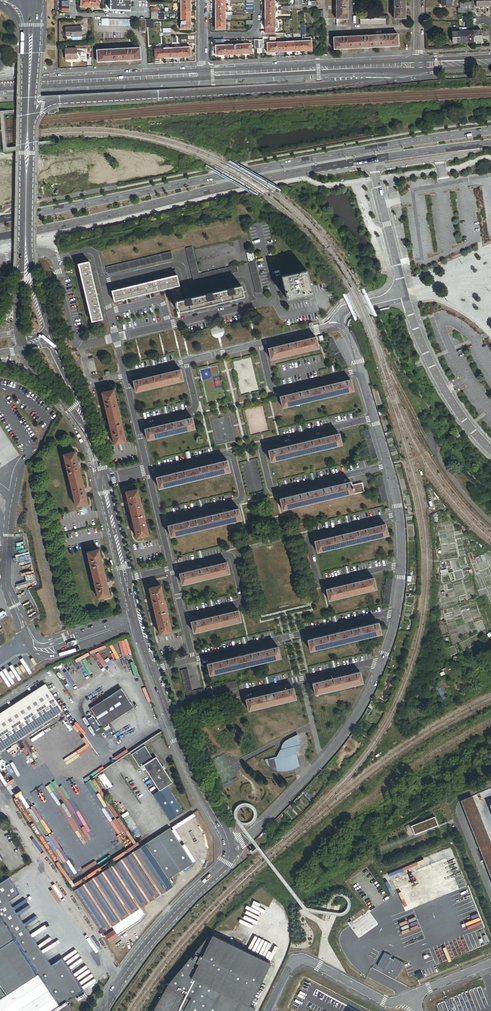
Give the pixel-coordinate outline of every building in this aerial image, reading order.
[(110,2),(110,10),(131,11),(131,1),(131,0),(110,0),(110,2)] [(336,26),(348,26),(348,0),(336,0),(336,26)] [(394,19),(405,19),(405,0),(393,0),(394,19)] [(265,6),(265,10),(275,10),(275,1),(266,1),(266,6),(265,6)] [(190,3),(181,3),(181,5),(181,8),(181,12),(191,12),(191,8),(190,8),(190,3)] [(225,3),(216,3),(216,7),(216,12),(225,12),(225,3)] [(275,10),(265,10),(265,15),(266,15),(266,19),(275,19),(275,10)] [(191,12),(181,12),(181,15),(181,19),(181,21),(190,21),(190,17),(191,17),(191,12)] [(225,12),(216,12),(216,17),(216,21),(225,21),(225,16),(225,12)] [(275,19),(266,19),(266,23),(265,24),(265,28),(269,28),(275,28),(275,19)] [(190,21),(181,21),(181,30),(191,30),(191,25),(190,25),(190,21)] [(304,25),(301,25),(302,38),(302,39),(308,38),(308,41),(312,41),(311,37),(305,38),(304,25)] [(82,27),(71,27),(71,36),(71,37),(82,36),(82,27)] [(473,31),(474,42),(482,42),(481,30),(473,31)] [(398,35),(334,38),(334,49),(398,46),(398,35)] [(303,50),(302,41),(293,42),(294,51),(294,52),(299,51),(303,50)] [(308,41),(302,41),(303,50),(307,50),(307,51),(312,51),(312,41),(308,41)] [(285,51),(285,42),(276,43),(277,52),(281,52),(285,52),(285,51)] [(285,51),(294,51),(293,42),(285,42),(285,51)] [(272,52),(277,52),(276,43),(270,43),(267,43),(267,53),(272,53),(272,52)] [(238,54),(242,54),(242,44),(233,45),(234,55),(238,55),(238,54)] [(242,44),(242,54),(247,53),(247,54),(252,54),(251,44),(247,44),(244,44),(242,44)] [(221,55),(225,55),(224,45),(215,46),(216,56),(221,56),(221,55)] [(229,55),(234,55),(233,45),(224,45),(225,55),(229,54),(229,55)] [(140,48),(97,50),(98,62),(141,60),(140,48)] [(164,49),(164,58),(168,58),(173,58),(172,48),(169,49),(165,49),(164,49)] [(172,48),(173,58),(177,58),(177,57),(182,57),(181,48),(172,48)] [(183,48),(181,48),(182,57),(186,57),(191,57),(190,48),(186,48),(183,48)] [(78,49),(66,49),(66,63),(78,63),(78,49)] [(160,58),(164,58),(164,49),(162,49),(158,49),(154,49),(155,59),(160,59),(160,58)] [(192,247),(185,249),(193,283),(238,272),(236,266),(198,275),(192,247)] [(171,252),(106,268),(108,274),(173,258),(171,252)] [(89,261),(78,264),(92,322),(103,319),(89,261)] [(255,261),(248,263),(256,294),(263,292),(255,261)] [(307,270),(281,276),(283,283),(285,292),(287,299),(299,297),(301,296),(312,293),(307,270)] [(162,279),(161,274),(146,277),(147,282),(162,279)] [(176,276),(169,277),(162,279),(147,282),(139,284),(126,287),(119,289),(112,291),(114,301),(174,287),(179,286),(177,275),(176,276)] [(139,284),(138,279),(125,283),(126,287),(139,284)] [(231,300),(236,298),(244,296),(241,286),(183,300),(177,301),(176,302),(177,303),(177,305),(176,305),(176,307),(177,307),(179,312),(187,310),(193,309),(209,305),(214,304),(231,300)] [(318,348),(316,337),(269,348),(271,359),(318,348)] [(347,364),(334,342),(329,345),(341,367),(347,364)] [(133,381),(136,392),(183,380),(181,370),(133,381)] [(351,380),(280,396),(283,407),(353,391),(351,380)] [(126,441),(114,390),(102,392),(114,444),(126,441)] [(145,429),(147,439),(148,440),(195,428),(192,418),(145,429)] [(21,457),(0,425),(0,470),(21,457)] [(377,457),(369,429),(363,430),(371,459),(377,457)] [(268,450),(271,461),(341,444),(339,434),(268,450)] [(76,506),(88,503),(75,451),(64,454),(76,506)] [(156,477),(159,488),(229,471),(230,471),(227,460),(156,477)] [(389,502),(382,476),(376,477),(382,504),(389,502)] [(350,482),(280,499),(283,509),(353,493),(351,485),(350,482)] [(362,483),(351,485),(353,493),(353,492),(354,494),(364,492),(362,483)] [(149,535),(138,489),(126,492),(137,538),(149,535)] [(168,526),(171,536),(241,519),(239,509),(168,526)] [(385,524),(315,541),(317,552),(388,535),(385,524)] [(87,552),(98,598),(110,595),(99,549),(87,552)] [(180,573),(182,584),(229,573),(227,562),(180,573)] [(374,578),(327,589),(326,589),(329,600),(376,589),(374,578)] [(389,605),(393,579),(386,578),(383,604),(389,605)] [(172,631),(161,585),(149,588),(160,634),(172,631)] [(241,621),(239,611),(191,622),(194,633),(241,621)] [(380,634),(377,623),(308,640),(311,650),(380,634)] [(278,647),(208,664),(210,674),(281,657),(278,647)] [(194,689),(189,668),(182,670),(187,691),(194,689)] [(360,672),(313,683),(316,694),(363,683),(360,672)] [(238,687),(237,680),(208,687),(210,694),(238,687)] [(55,698),(46,684),(0,714),(0,735),(55,698)] [(103,727),(134,707),(121,688),(91,708),(103,727)] [(207,694),(205,688),(187,692),(189,699),(207,694)] [(296,699),(293,688),(246,699),(249,710),(296,699)] [(0,735),(0,752),(63,710),(55,698),(0,735)] [(271,763),(276,768),(286,769),(294,767),(294,765),(297,764),(298,762),(297,755),(296,756),(294,754),(293,755),(292,753),(298,748),(299,745),(297,746),(296,742),(298,739),(298,738),(297,735),(287,740),(284,744),(284,749),(281,750),(281,751),(278,756),(278,758),(270,760),(271,763)] [(143,765),(152,759),(144,746),(131,754),(139,767),(143,765)] [(156,757),(152,759),(143,765),(159,791),(167,786),(172,783),(165,770),(162,767),(156,757)] [(184,812),(167,786),(159,791),(153,795),(169,821),(184,812)] [(474,796),(462,800),(480,848),(490,844),(490,840),(474,796)] [(414,834),(437,825),(434,817),(411,826),(414,834)] [(172,838),(150,852),(164,874),(187,859),(172,838)] [(490,860),(490,844),(480,848),(486,862),(490,860)] [(150,852),(145,845),(140,848),(74,891),(102,933),(110,928),(140,908),(172,886),(171,884),(168,880),(168,879),(164,874),(150,852)] [(190,864),(187,859),(164,874),(168,879),(190,864)] [(0,883),(0,894),(6,903),(3,905),(21,932),(44,968),(65,1000),(82,989),(61,957),(49,965),(7,902),(19,895),(8,878),(0,883)] [(21,932),(3,905),(0,907),(0,946),(21,932)] [(145,915),(140,908),(110,928),(112,931),(114,930),(117,935),(140,920),(145,915)] [(112,931),(110,928),(102,933),(101,934),(102,936),(104,936),(106,935),(110,941),(118,936),(117,935),(114,930),(112,931)] [(44,968),(21,932),(0,946),(0,969),(13,989),(44,968)] [(270,962),(214,935),(212,938),(209,936),(169,984),(192,996),(184,1010),(254,1010),(256,1007),(250,1005),(270,962)] [(65,1000),(44,968),(13,989),(6,994),(0,998),(0,1010),(48,1010),(64,1001),(65,1000)] [(6,994),(13,989),(0,969),(0,985),(6,994)] [(192,996),(169,984),(154,1010),(184,1010),(192,996)] [(64,1001),(48,1010),(66,1010),(70,1008),(64,1001)]
